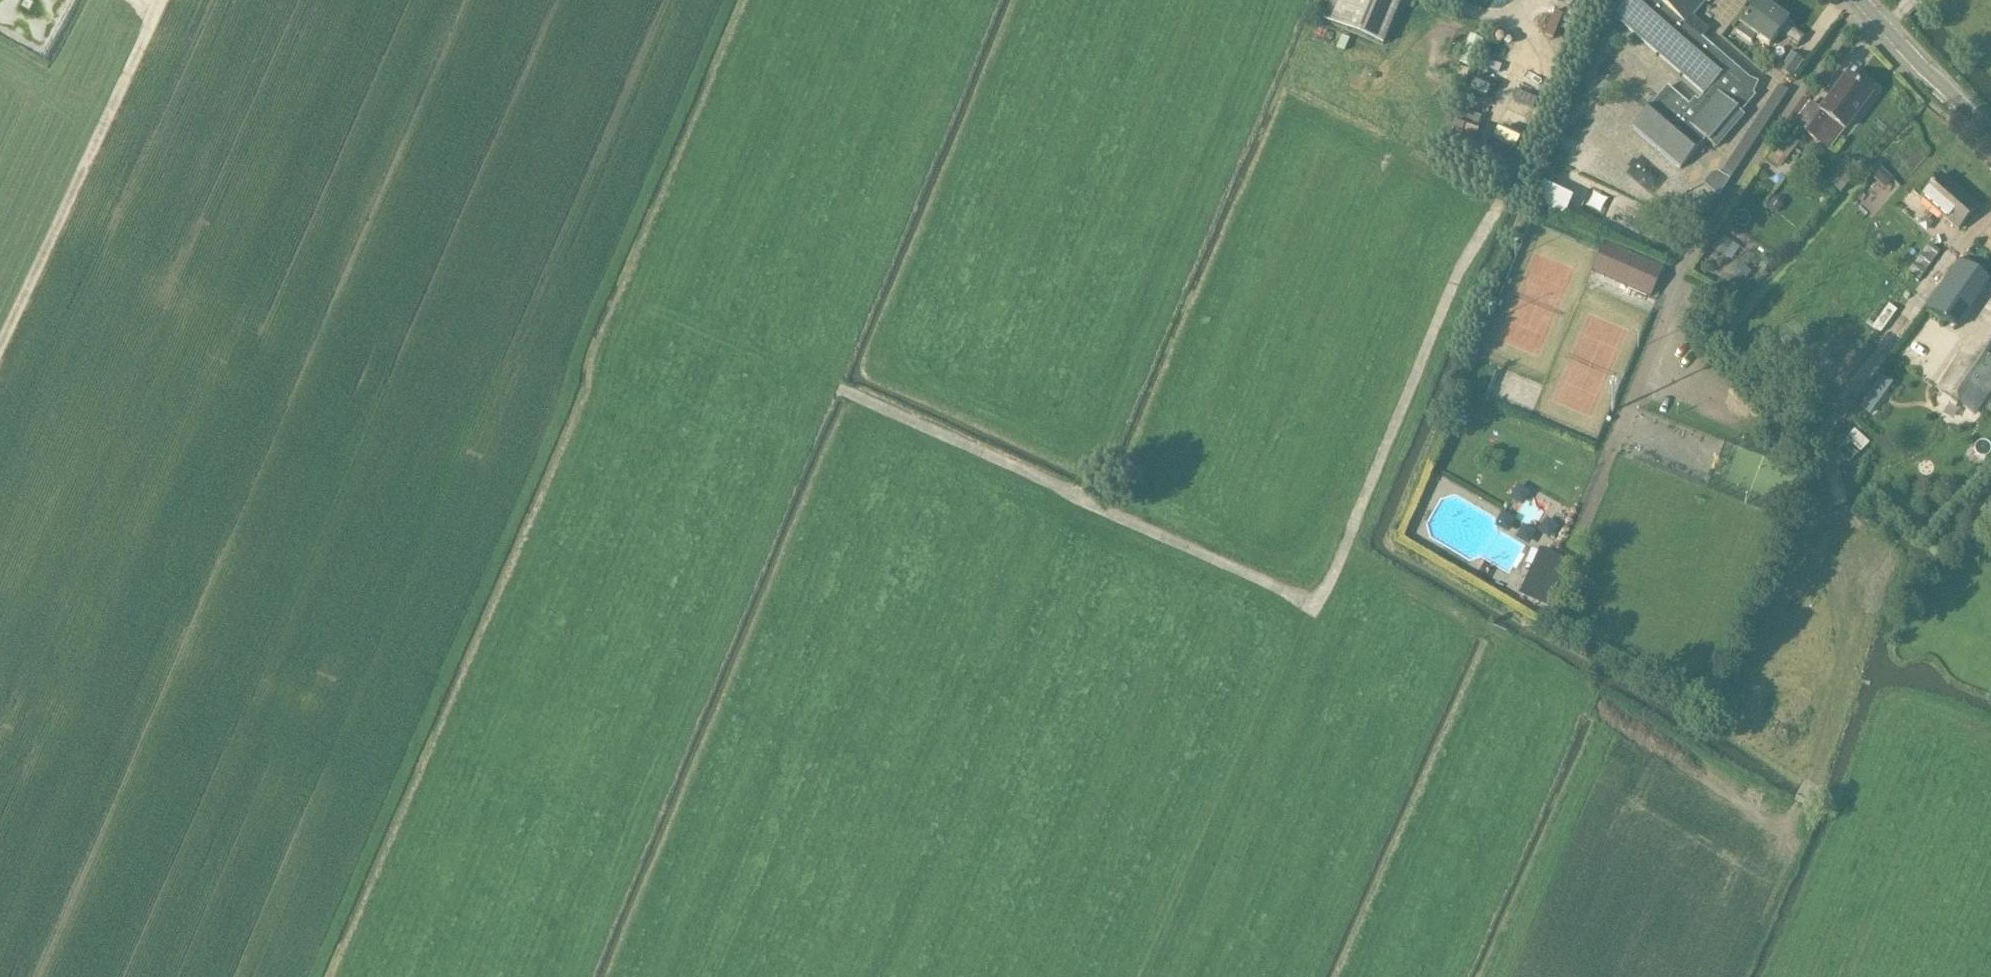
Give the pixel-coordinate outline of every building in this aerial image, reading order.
[(1323,22),(1383,47),(1403,0),(1332,0),(1323,22)] [(1707,0),(1623,0),(1609,16),(1703,97),(1693,109),(1668,87),(1633,129),(1681,170),(1706,141),(1715,149),(1744,116),(1742,113),(1756,97),(1749,91),(1753,83),(1703,39),(1709,32),(1692,17),(1707,0)] [(1756,37),(1770,47),(1780,34),(1798,47),(1805,38),(1786,25),(1789,21),(1760,0),(1736,33),(1752,44),(1756,37)] [(1484,42),(1471,37),(1460,63),(1473,69),(1484,42)] [(1791,78),(1803,62),(1793,54),(1781,71),(1791,78)] [(1810,104),(1795,125),(1817,142),(1829,151),(1845,131),(1872,95),(1848,77),(1822,112),(1810,104)] [(1457,123),(1477,130),(1482,119),(1461,112),(1457,123)] [(1790,129),(1766,161),(1783,174),(1786,176),(1809,144),(1806,142),(1790,129)] [(1882,172),(1874,181),(1884,191),(1893,182),(1882,172)] [(1719,198),(1729,182),(1718,174),(1712,175),(1704,185),(1719,198)] [(1831,185),(1841,194),(1851,182),(1842,174),(1831,185)] [(1942,176),(1922,199),(1959,231),(1978,208),(1942,176)] [(1573,199),(1543,185),(1535,203),(1564,218),(1573,199)] [(1650,298),(1663,269),(1605,244),(1592,273),(1650,298)] [(1961,262),(1926,311),(1945,322),(1951,311),(1963,320),(1990,282),(1961,262)] [(1938,391),(1974,415),(1990,390),(1990,303),(1979,321),(1954,367),(1938,391)] [(1894,384),(1883,376),(1860,408),(1871,416),(1894,384)] [(1850,464),(1869,445),(1856,431),(1836,451),(1850,464)]
